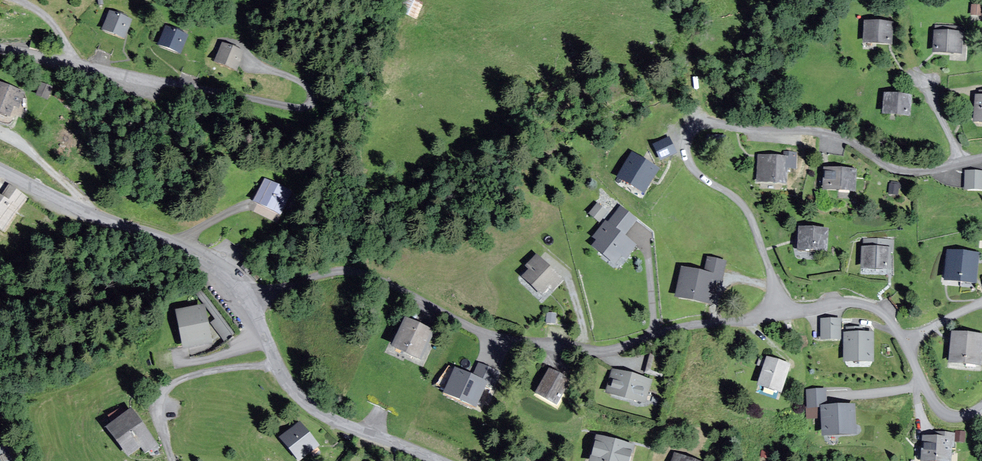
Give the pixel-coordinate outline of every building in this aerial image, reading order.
[(412,0),(407,0),(402,14),(416,19),(421,3),(412,0)] [(981,6),(972,6),(971,16),(981,16),(981,6)] [(131,22),(110,14),(103,31),(124,39),(131,22)] [(892,25),(865,24),(864,43),(891,44),(892,25)] [(187,37),(166,29),(159,46),(180,55),(187,37)] [(960,54),(961,34),(934,33),(933,53),(960,54)] [(242,53),(222,46),(215,64),(235,71),(242,53)] [(0,86),(0,115),(9,119),(14,108),(18,110),(24,96),(0,86)] [(910,98),(885,96),(883,114),(909,117),(910,98)] [(669,139),(654,147),(661,160),(676,153),(669,139)] [(658,169),(632,154),(618,179),(644,194),(658,169)] [(787,159),(759,158),(757,181),(785,183),(787,159)] [(855,171),(825,170),(824,190),(854,192),(855,171)] [(966,173),(965,189),(981,190),(981,173),(966,173)] [(292,194),(265,181),(254,204),(281,216),(292,194)] [(2,233),(26,199),(9,187),(2,199),(0,198),(0,232),(2,233)] [(606,212),(597,205),(590,215),(599,221),(606,212)] [(636,219),(620,208),(608,224),(606,222),(604,225),(593,239),(597,241),(592,247),(614,264),(620,256),(625,259),(635,246),(623,237),(636,219)] [(826,232),(800,231),(799,251),(826,251),(826,232)] [(862,250),(862,270),(890,270),(890,254),(892,254),(892,241),(864,240),(864,250),(862,250)] [(977,256),(948,253),(945,282),(975,285),(977,256)] [(561,282),(537,257),(527,267),(531,271),(524,278),(541,295),(549,287),(552,291),(561,282)] [(704,275),(682,270),(677,297),(709,304),(714,281),(721,283),(725,263),(708,260),(704,275)] [(210,346),(203,309),(178,314),(185,351),(210,346)] [(840,339),(840,321),(821,321),(821,340),(840,339)] [(434,336),(406,322),(393,349),(421,362),(434,336)] [(873,362),(872,335),(845,335),(845,362),(873,362)] [(981,337),(952,335),(949,364),(979,367),(981,337)] [(666,356),(652,352),(646,373),(661,377),(666,356)] [(789,367),(767,360),(759,386),(780,393),(789,367)] [(473,379),(455,372),(445,396),(476,410),(487,384),(493,387),(499,373),(479,365),(473,379)] [(569,382),(550,372),(538,394),(557,405),(569,382)] [(650,382),(613,372),(607,394),(644,404),(650,382)] [(808,392),(808,409),(822,409),(826,408),(825,391),(808,392)] [(853,407),(826,408),(822,409),(823,437),(854,435),(853,407)] [(156,445),(132,413),(109,430),(129,457),(141,448),(145,453),(156,445)] [(299,425),(281,440),(298,460),(300,460),(318,447),(299,425)] [(964,443),(965,433),(957,432),(956,442),(964,443)] [(923,438),(921,460),(950,460),(950,450),(952,450),(953,435),(932,433),(931,439),(923,438)] [(597,439),(591,460),(630,460),(633,448),(597,439)]
